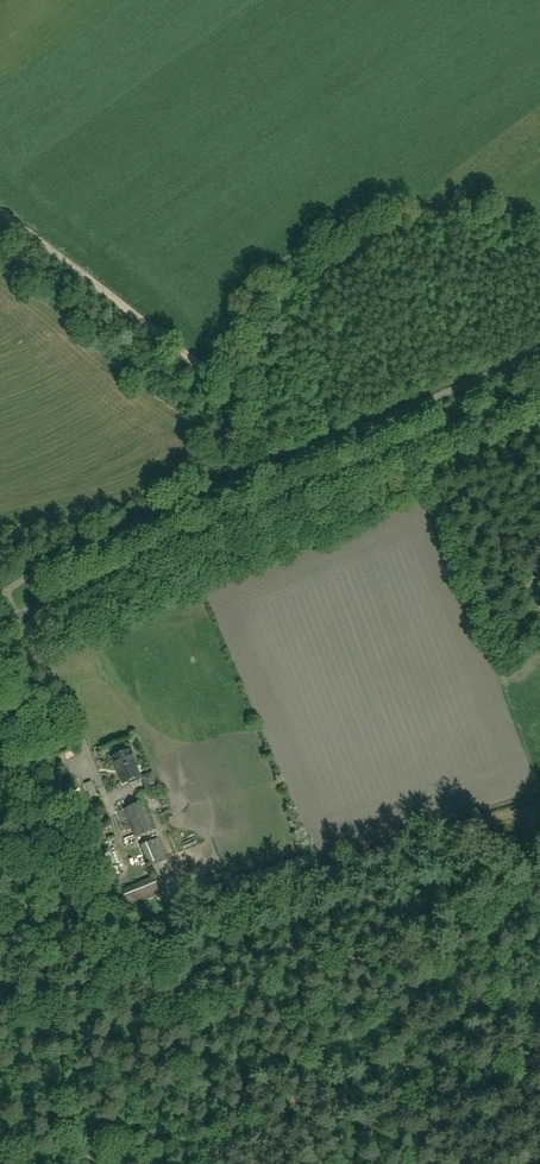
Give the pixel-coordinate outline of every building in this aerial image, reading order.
[(121,772),(119,773),(123,783),(140,776),(136,766),(138,765),(131,749),(112,757),(117,770),(120,769),(121,772)] [(144,801),(123,810),(135,837),(155,829),(144,801)] [(148,865),(166,858),(158,838),(140,846),(148,865)] [(109,850),(90,856),(94,869),(114,863),(109,850)]
